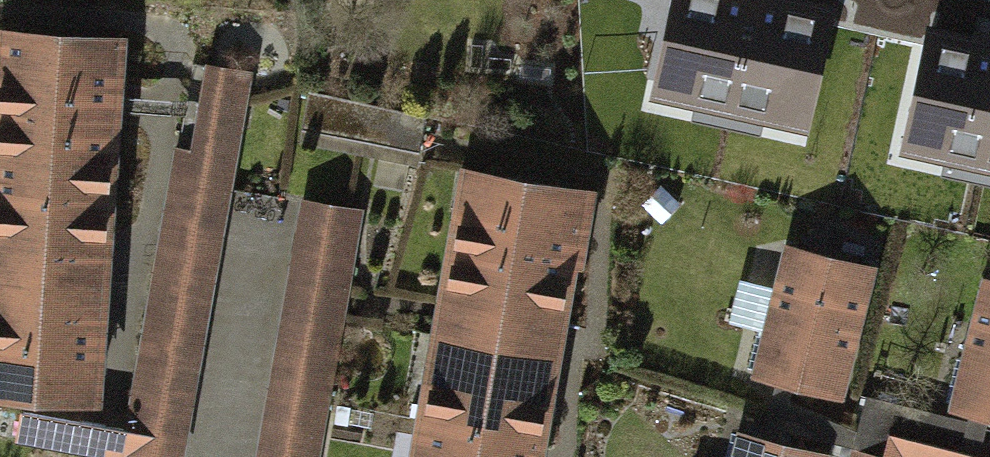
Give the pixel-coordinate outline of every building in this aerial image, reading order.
[(656,80),(807,114),(830,17),(790,8),(792,0),(674,0),(656,80)] [(14,25),(0,254),(0,392),(129,400),(151,33),(14,25)] [(927,38),(905,136),(989,155),(989,42),(987,41),(970,38),(967,47),(927,38)] [(35,411),(30,445),(113,456),(200,456),(259,70),(213,67),(199,148),(183,147),(144,426),(35,411)] [(431,121),(310,102),(303,147),(424,165),(431,121)] [(480,169),(432,456),(568,456),(613,191),(480,169)] [(306,202),(264,456),(326,456),(366,212),(306,202)] [(892,266),(800,245),(769,376),(861,398),(892,266)] [(965,409),(989,415),(989,304),(965,409)] [(752,431),(747,456),(844,456),(845,452),(752,431)] [(899,433),(894,456),(989,456),(989,452),(899,433)]
